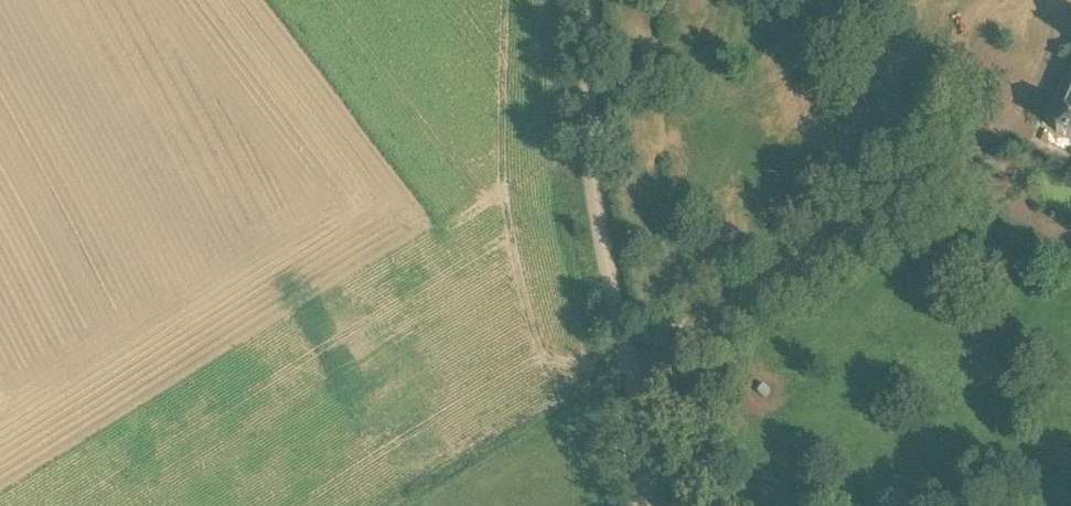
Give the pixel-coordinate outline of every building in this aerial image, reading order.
[(1057,132),(1070,138),(1070,99),(1057,132)]
